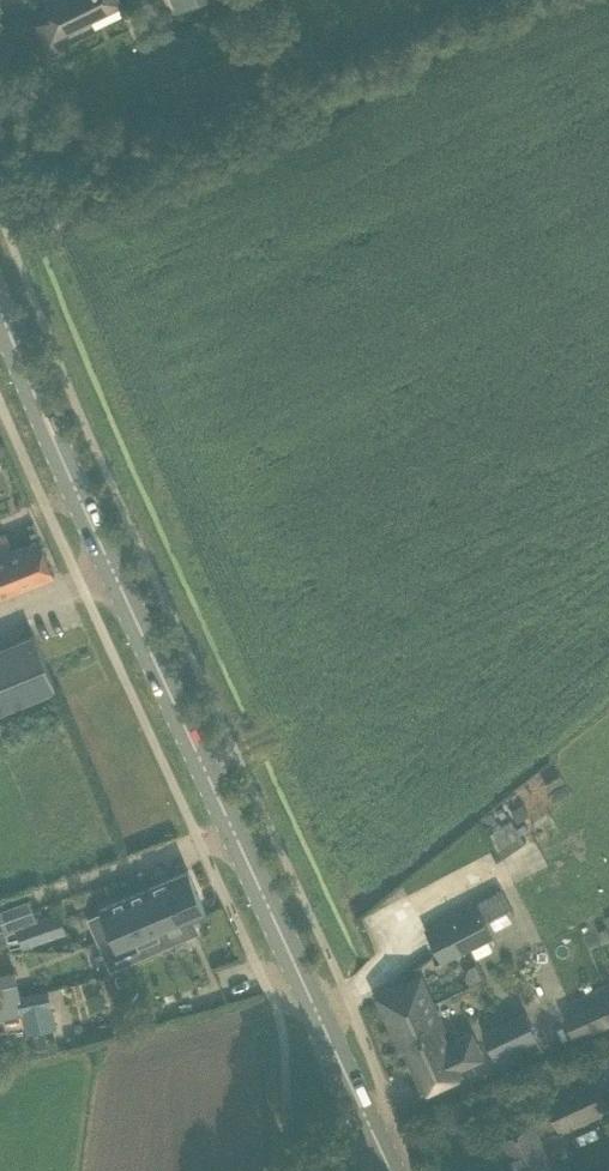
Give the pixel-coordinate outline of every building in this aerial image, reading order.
[(59,50),(52,35),(69,27),(72,32),(91,22),(88,17),(121,1),(120,0),(45,0),(47,6),(39,10),(43,17),(26,26),(43,59),(59,50)] [(0,536),(0,596),(12,591),(54,574),(39,539),(12,549),(6,533),(0,536)] [(55,687),(33,634),(29,636),(0,647),(0,710),(55,687)] [(501,857),(525,841),(510,819),(498,827),(503,835),(491,842),(501,857)] [(191,918),(206,912),(187,870),(121,899),(99,908),(101,912),(88,917),(109,966),(196,929),(191,918)] [(7,942),(4,930),(36,918),(28,897),(0,907),(0,944),(7,942)] [(493,935),(476,902),(425,928),(441,961),(493,935)] [(48,988),(18,994),(14,970),(0,973),(0,1013),(0,1016),(31,1010),(33,1024),(54,1020),(48,988)] [(403,1047),(441,1028),(443,1026),(420,974),(376,994),(400,1048),(403,1047)] [(481,1032),(492,1058),(538,1036),(526,1010),(481,1032)] [(441,1028),(403,1047),(423,1090),(461,1073),(459,1067),(482,1057),(471,1032),(447,1043),(441,1028)] [(608,1111),(608,1101),(594,1068),(543,1093),(552,1112),(500,1136),(517,1170),(545,1170),(552,1167),(541,1143),(608,1111)]
